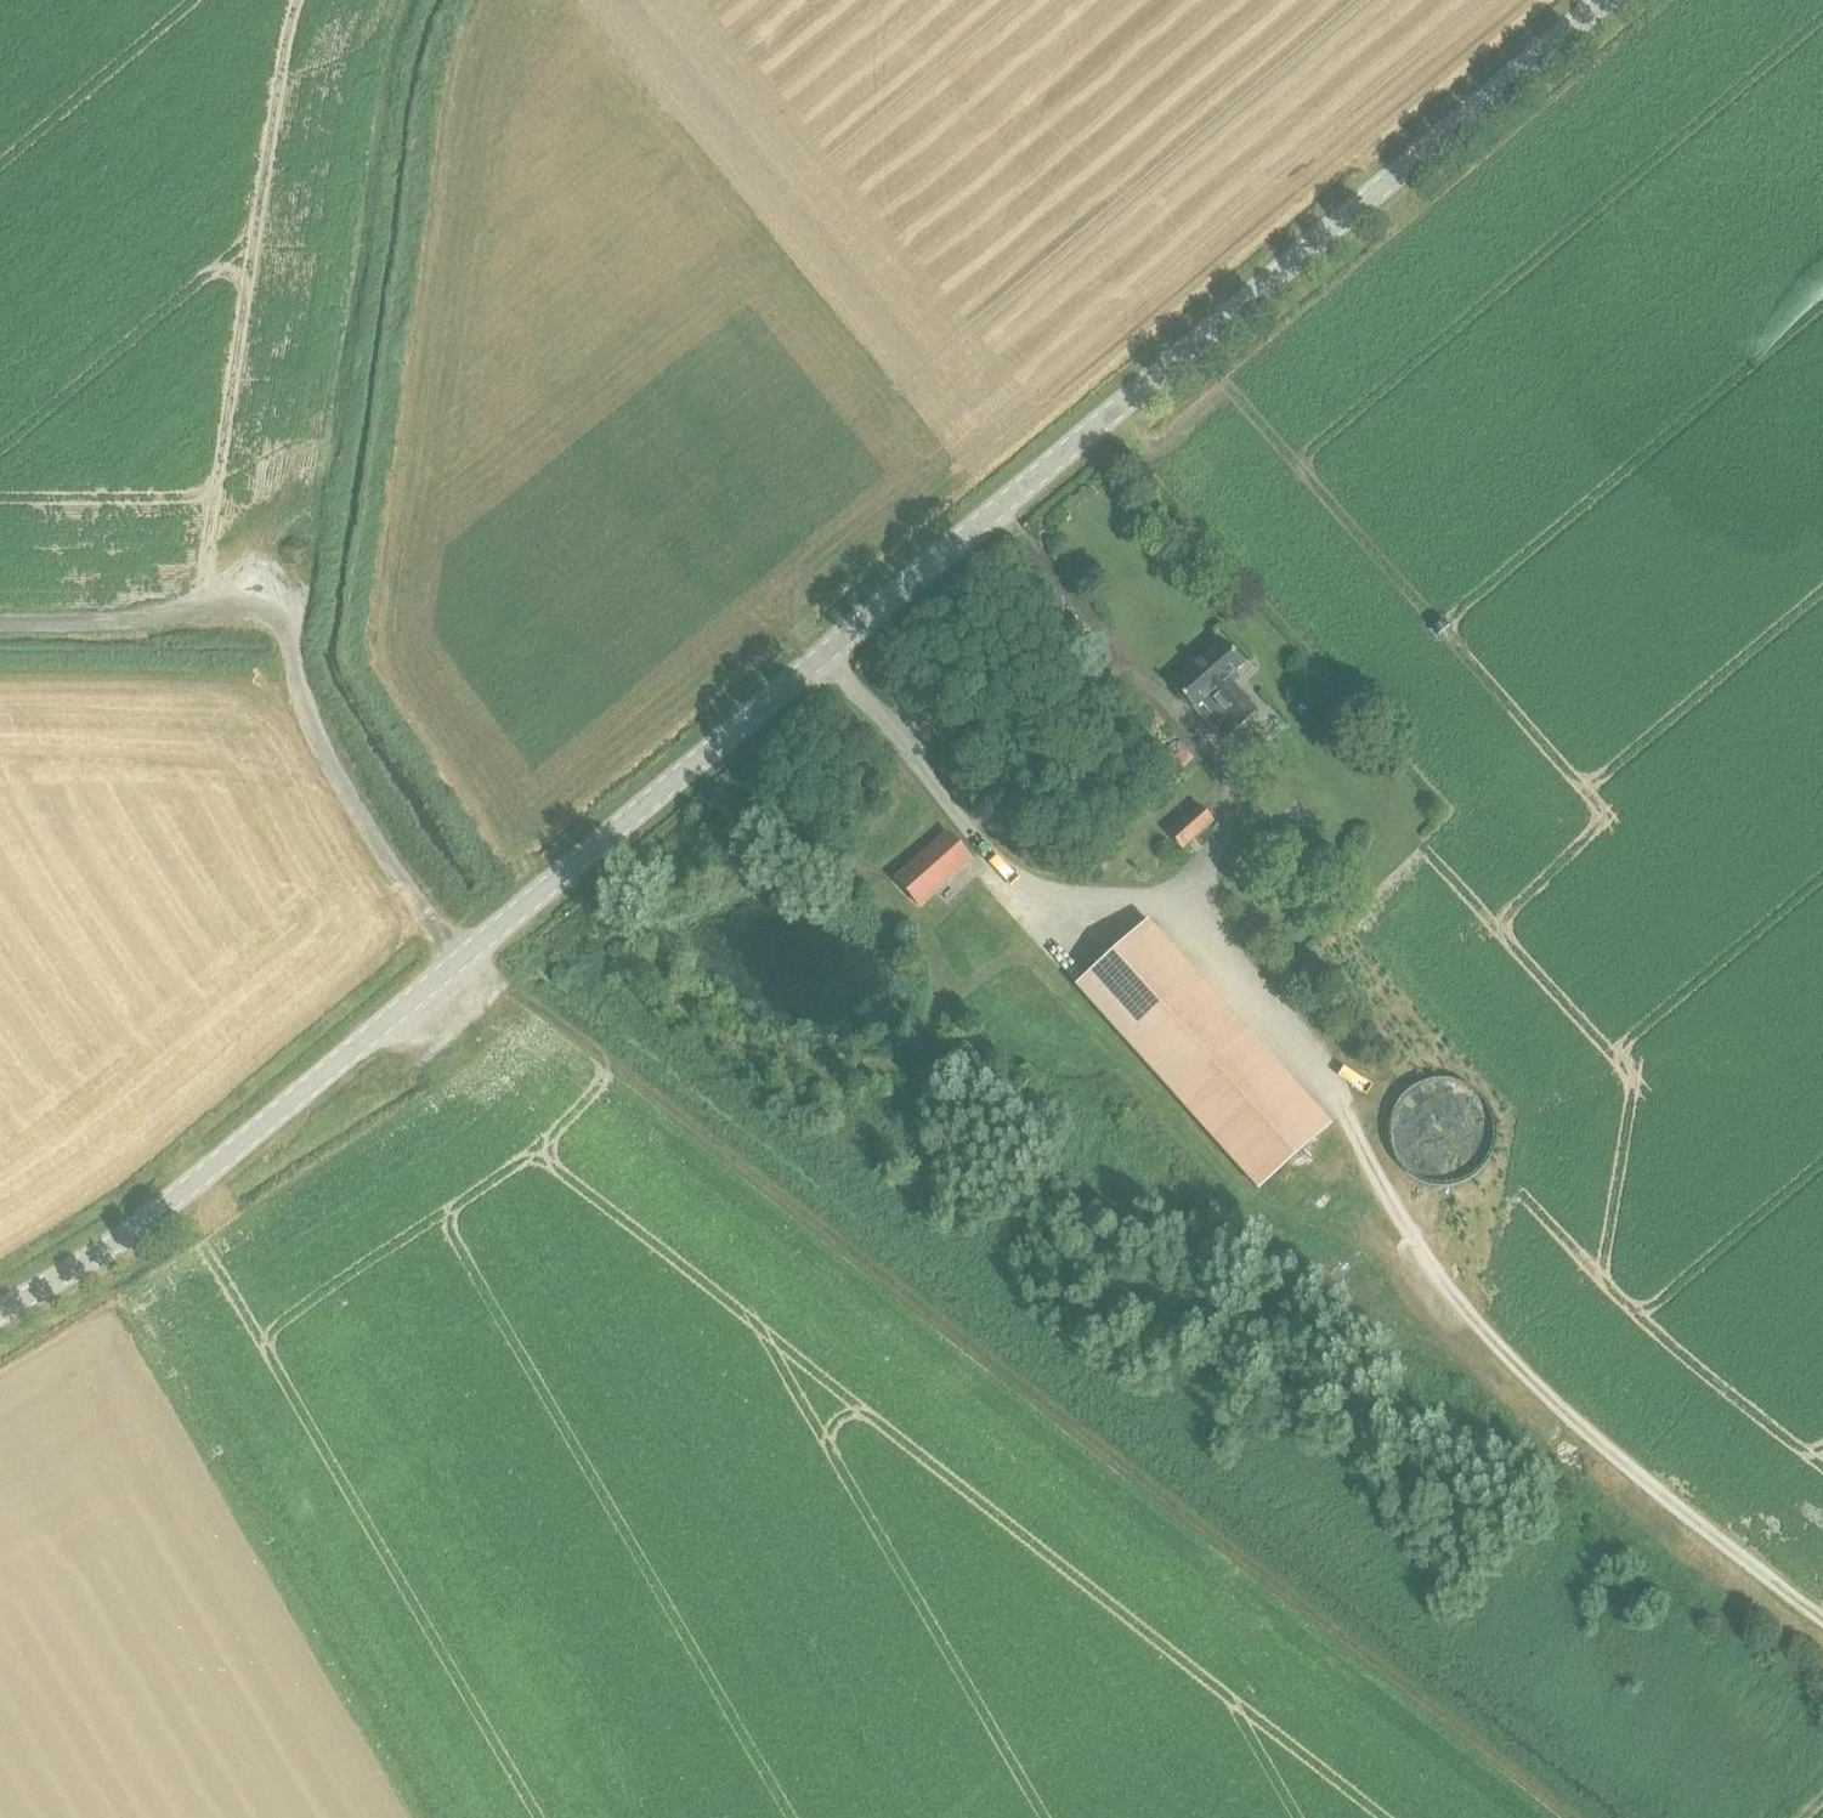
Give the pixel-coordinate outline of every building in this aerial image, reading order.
[(1194,710),(1195,709),(1216,732),(1231,719),(1240,729),(1258,713),(1234,685),(1241,678),(1236,672),(1245,665),(1225,643),(1174,688),(1194,710)] [(1201,806),(1169,835),(1183,850),(1214,822),(1201,806)] [(949,834),(897,881),(919,906),(971,859),(949,834)] [(1078,989),(1257,1188),(1330,1123),(1151,924),(1078,989)] [(1415,1178),(1430,1184),(1445,1185),(1461,1182),(1475,1175),(1486,1164),(1494,1150),(1497,1135),(1496,1119),(1491,1105),(1482,1093),(1471,1084),(1457,1078),(1442,1076),(1427,1078),(1414,1084),(1402,1094),(1393,1107),(1389,1123),(1389,1139),(1393,1154),(1402,1168),(1415,1178)]
